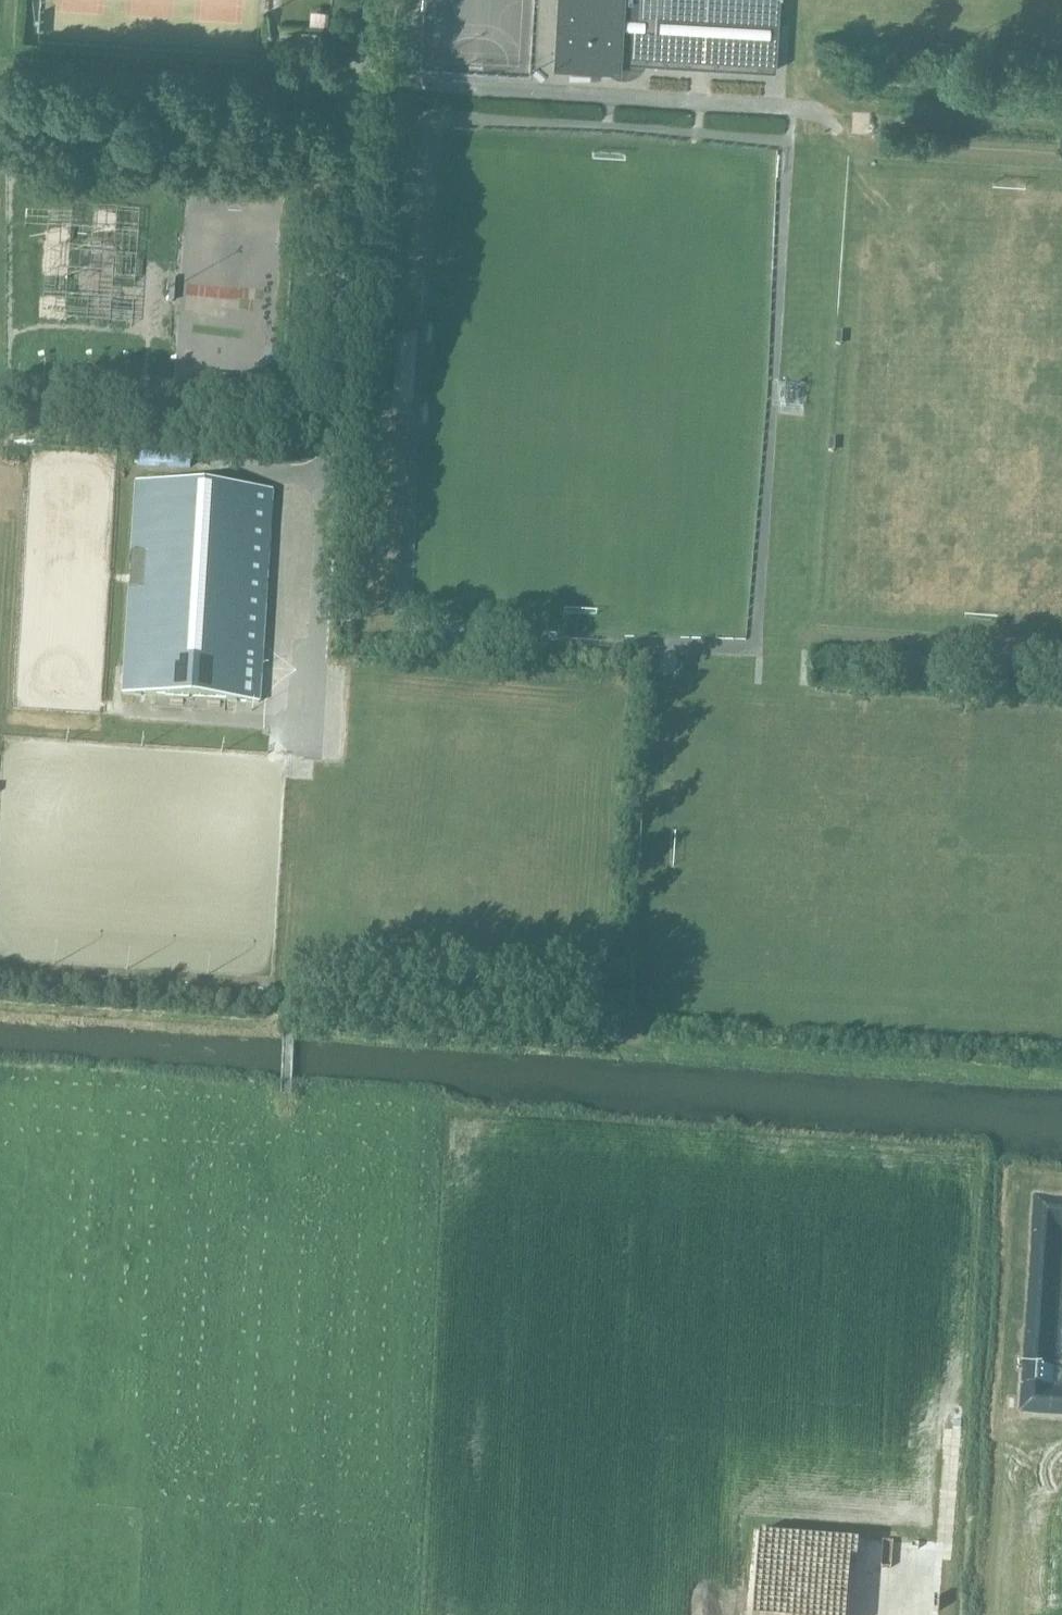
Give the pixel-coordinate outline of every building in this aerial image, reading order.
[(554,65),(620,69),(620,62),(776,70),(780,0),(558,0),(554,65)] [(122,692),(258,701),(272,491),(136,482),(122,692)]
